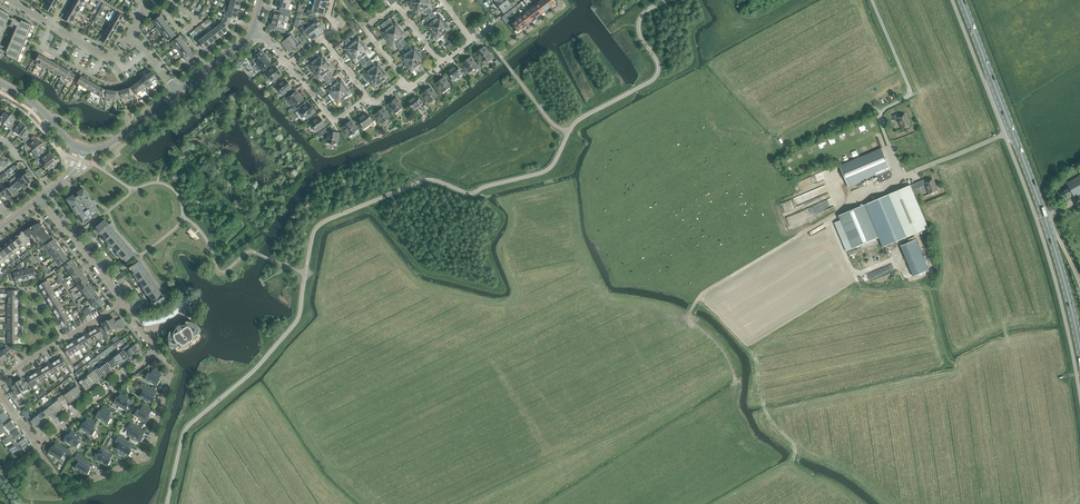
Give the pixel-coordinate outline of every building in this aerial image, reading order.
[(288,9),(290,3),(277,0),(276,6),(280,7),(279,11),(290,14),(290,13),(290,10),(288,9)] [(322,0),(313,0),(312,5),(324,8),(326,2),(322,1),(322,0)] [(413,8),(419,3),(417,0),(408,0),(406,1),(409,5),(410,5),(413,8)] [(432,13),(430,11),(431,10),(429,8),(432,5),(429,1),(428,2),(427,0),(423,0),(419,3),(424,10),(429,16),(432,13)] [(507,0),(497,0),(495,2),(493,4),(496,8),(498,6),(507,0)] [(507,0),(498,6),(503,13),(516,4),(514,1),(510,4),(507,0)] [(539,3),(545,11),(549,8),(544,0),(538,0),(537,1),(539,3)] [(74,1),(72,6),(79,10),(82,6),(74,1)] [(540,15),(545,11),(539,3),(537,1),(533,4),(540,15)] [(51,13),(53,8),(46,3),(43,8),(51,13)] [(424,10),(419,3),(413,8),(415,12),(414,12),(417,16),(421,13),(421,12),(424,10)] [(528,8),(529,10),(536,18),(540,15),(533,4),(528,8)] [(237,13),(239,7),(229,5),(228,11),(237,13)] [(323,14),(324,8),(312,5),(312,6),(310,11),(308,10),(307,14),(318,16),(319,13),(323,14)] [(77,15),(79,10),(72,6),(69,10),(77,15)] [(536,18),(529,10),(528,8),(524,11),(525,13),(531,21),(532,22),(537,19),(536,18)] [(18,20),(12,18),(12,19),(9,17),(10,15),(0,9),(0,36),(8,22),(11,23),(10,26),(12,27),(13,25),(17,26),(7,49),(2,46),(0,45),(0,58),(1,59),(3,55),(4,52),(6,53),(7,54),(6,56),(17,61),(32,25),(21,20),(20,23),(17,21),(18,20)] [(69,10),(66,15),(74,19),(77,15),(69,10)] [(113,17),(120,21),(123,16),(122,16),(123,14),(118,12),(117,13),(115,12),(112,11),(110,15),(113,17)] [(236,19),(237,13),(228,11),(226,16),(225,16),(224,19),(230,23),(231,18),(236,19)] [(290,14),(279,11),(278,14),(274,13),(272,19),(285,22),(286,16),(288,17),(290,14)] [(430,18),(433,21),(438,28),(445,23),(442,19),(443,19),(440,15),(436,18),(434,15),(433,16),(432,13),(429,16),(430,18)] [(525,13),(520,16),(527,25),(531,21),(525,13)] [(64,20),(71,24),(74,19),(66,15),(64,20)] [(107,20),(110,21),(118,26),(120,21),(113,17),(110,15),(107,20)] [(153,21),(157,26),(165,20),(161,15),(153,21)] [(515,18),(516,20),(522,28),(527,25),(520,16),(519,15),(515,18)] [(431,33),(438,28),(433,21),(430,18),(429,16),(426,18),(428,20),(427,21),(429,23),(425,26),(428,30),(429,29),(431,33)] [(309,25),(317,35),(322,32),(319,28),(322,26),(315,18),(313,21),(314,22),(309,25)] [(224,19),(221,21),(222,22),(218,26),(224,34),(228,30),(225,26),(230,23),(224,19)] [(283,28),(285,22),(272,19),(271,25),(275,26),(274,30),(285,32),(285,29),(283,28)] [(168,25),(165,20),(157,26),(161,31),(168,25)] [(384,22),(394,34),(400,29),(398,26),(398,25),(396,21),(392,24),(390,21),(389,22),(387,20),(384,22)] [(516,20),(512,23),(511,23),(518,32),(522,28),(516,20)] [(118,26),(110,21),(107,26),(115,30),(118,26)] [(384,36),(387,39),(394,34),(384,22),(381,24),(383,27),(382,27),(384,30),(381,33),(384,36)] [(447,33),(451,30),(448,26),(447,26),(445,23),(438,28),(443,35),(447,32),(447,33)] [(161,31),(164,36),(172,30),(168,25),(161,31)] [(312,39),(317,35),(309,25),(305,29),(303,27),(300,29),(303,33),(306,38),(309,36),(312,39)] [(107,26),(105,31),(112,35),(115,30),(107,26)] [(218,26),(213,30),(219,37),(224,34),(218,26)] [(443,35),(438,28),(431,33),(434,37),(433,37),(436,41),(440,38),(440,37),(443,35)] [(400,29),(394,34),(399,41),(403,47),(406,45),(404,42),(405,42),(403,39),(407,36),(404,32),(403,33),(400,29)] [(172,30),(164,36),(168,41),(176,35),(172,30)] [(214,41),(219,37),(213,30),(208,33),(214,41)] [(110,40),(112,35),(105,31),(102,35),(110,40)] [(285,39),(282,42),(286,47),(296,39),(292,34),(290,35),(290,34),(288,32),(283,36),(285,39)] [(209,45),(214,41),(208,33),(203,37),(209,45)] [(403,47),(399,41),(394,34),(387,39),(390,43),(389,44),(392,47),(396,44),(398,47),(400,49),(403,47)] [(107,45),(110,40),(102,35),(99,40),(107,45)] [(180,36),(172,42),(176,47),(184,41),(180,36)] [(204,48),(209,45),(203,37),(198,41),(204,48)] [(355,41),(352,44),(357,50),(363,45),(361,42),(362,41),(359,37),(355,40),(355,41)] [(350,55),(357,50),(352,44),(347,38),(345,40),(346,42),(345,43),(347,46),(344,49),(347,53),(348,52),(350,55)] [(293,49),(295,52),(304,45),(301,43),(299,44),(296,39),(286,47),(289,52),(293,49)] [(176,47),(180,51),(187,46),(184,41),(176,47)] [(366,63),(369,61),(368,58),(366,55),(370,52),(367,48),(366,49),(365,47),(367,46),(365,44),(363,45),(357,50),(366,63)] [(403,47),(408,53),(413,59),(419,54),(417,51),(417,50),(414,46),(411,49),(409,46),(408,47),(406,45),(403,47)] [(183,56),(191,51),(187,46),(180,51),(183,56)] [(483,47),(474,54),(481,63),(485,60),(485,61),(488,61),(492,58),(492,57),(494,56),(490,50),(488,52),(483,47)] [(366,63),(357,50),(350,55),(353,59),(352,60),(355,63),(359,61),(361,64),(362,63),(363,65),(366,63)] [(191,51),(183,56),(187,61),(195,56),(191,51)] [(261,51),(250,60),(254,65),(256,64),(260,70),(270,63),(261,51)] [(313,57),(315,60),(320,67),(327,62),(324,58),(325,57),(322,54),(318,56),(316,53),(315,54),(314,52),(311,55),(313,57)] [(403,61),(406,64),(413,59),(408,53),(404,55),(403,54),(400,57),(403,61)] [(36,65),(40,67),(44,61),(41,59),(42,56),(39,54),(38,56),(36,55),(33,60),(35,61),(37,62),(36,65)] [(419,54),(413,59),(422,72),(424,70),(423,67),(424,66),(422,64),(426,61),(423,57),(422,58),(419,54)] [(470,57),(461,64),(468,73),(477,66),(480,70),(482,69),(479,64),(477,66),(470,57)] [(422,72),(413,59),(406,64),(409,68),(408,68),(411,72),(415,69),(417,72),(418,71),(420,73),(422,72)] [(44,61),(40,67),(44,70),(45,67),(47,68),(51,61),(48,60),(47,62),(44,61)] [(314,72),(320,67),(315,60),(312,63),(311,62),(307,65),(310,69),(311,68),(314,72)] [(53,66),(54,63),(51,61),(47,68),(49,69),(48,72),(52,74),(56,68),(53,66)] [(376,75),(382,70),(380,67),(380,66),(378,62),(374,65),(372,62),(371,63),(369,61),(366,63),(371,69),(376,75)] [(329,65),(327,62),(320,67),(330,79),(332,77),(331,75),(331,74),(329,71),(333,68),(330,65),(329,65)] [(459,79),(459,78),(459,77),(463,74),(464,77),(466,75),(464,71),(461,73),(455,65),(446,72),(453,81),(456,78),(456,79),(457,79),(458,79),(459,79)] [(57,74),(59,75),(63,68),(60,66),(58,69),(56,68),(52,74),(56,77),(57,74)] [(270,79),(272,82),(273,81),(275,80),(281,75),(274,66),(263,74),(268,80),(269,80),(270,79)] [(320,67),(314,72),(316,75),(315,76),(318,80),(322,77),(324,80),(325,80),(326,81),(330,79),(320,67)] [(59,79),(64,81),(67,74),(65,73),(66,70),(63,68),(59,75),(61,76),(59,79)] [(367,77),(369,80),(376,75),(371,69),(367,71),(363,73),(366,77),(367,77)] [(382,70),(376,75),(381,83),(389,77),(386,73),(385,74),(382,70)] [(151,76),(148,78),(153,85),(157,82),(155,79),(157,78),(152,71),(149,74),(151,76)] [(70,76),(67,74),(64,81),(68,83),(69,81),(71,82),(72,81),(75,75),(72,73),(70,76)] [(371,84),(374,88),(381,83),(376,75),(369,80),(372,84),(371,84)] [(81,77),(80,78),(77,83),(79,84),(77,87),(82,89),(85,83),(82,81),(84,78),(81,77)] [(330,79),(339,91),(346,86),(343,83),(344,82),(341,78),(337,81),(335,79),(334,79),(332,77),(330,79)] [(451,86),(444,77),(435,84),(441,93),(451,86)] [(149,87),(153,85),(148,78),(146,80),(144,78),(141,80),(146,86),(147,85),(149,87)] [(285,79),(276,86),(282,95),(292,88),(285,79)] [(330,93),(332,96),(339,91),(330,79),(326,81),(328,83),(327,84),(329,87),(326,90),(329,93),(330,93)] [(141,80),(138,82),(140,85),(137,87),(142,93),(146,90),(144,88),(146,86),(141,80)] [(87,89),(89,90),(93,83),(90,82),(88,85),(85,83),(82,89),(86,92),(87,89)] [(89,94),(94,96),(97,90),(94,88),(96,85),(93,83),(89,90),(91,91),(89,94)] [(142,93),(137,87),(135,89),(133,86),(130,88),(134,95),(136,93),(138,96),(142,93)] [(348,90),(346,86),(339,91),(345,99),(352,93),(349,89),(348,90)] [(425,89),(424,92),(421,94),(428,103),(437,96),(430,87),(427,89),(425,89)] [(99,96),(102,98),(105,90),(102,88),(100,91),(97,90),(94,96),(98,98),(99,96)] [(128,92),(125,93),(127,100),(131,99),(131,96),(134,95),(130,88),(127,89),(128,92)] [(110,102),(111,94),(107,93),(108,90),(105,90),(102,98),(105,98),(105,101),(110,102)] [(114,94),(111,94),(110,102),(115,102),(115,99),(118,100),(118,91),(114,91),(114,94)] [(122,102),(127,100),(125,93),(122,94),(121,91),(118,91),(118,100),(121,99),(122,102)] [(295,106),(303,100),(296,91),(287,98),(294,107),(292,109),(293,111),(296,108),(295,106)] [(339,91),(332,96),(335,100),(334,101),(337,104),(341,102),(343,105),(344,105),(345,106),(349,104),(347,102),(345,99),(339,91)] [(422,104),(415,95),(406,102),(413,111),(422,104)] [(387,105),(394,114),(403,107),(396,98),(387,105)] [(298,111),(297,112),(304,121),(315,112),(308,103),(305,105),(303,103),(298,107),(300,109),(299,110),(298,111)] [(383,108),(374,115),(381,124),(390,117),(383,108)] [(4,124),(11,115),(5,111),(3,114),(0,112),(0,120),(4,124)] [(357,119),(364,128),(373,122),(366,112),(357,119)] [(12,114),(11,115),(4,124),(5,123),(10,126),(8,128),(11,130),(15,125),(13,123),(17,118),(12,114)] [(898,114),(893,116),(896,121),(899,120),(903,129),(910,125),(906,114),(899,117),(898,114)] [(319,116),(309,123),(316,132),(325,125),(319,116)] [(358,129),(351,120),(342,127),(349,136),(352,134),(354,134),(355,132),(358,129)] [(20,134),(19,135),(26,126),(21,122),(17,127),(15,125),(11,130),(13,132),(15,130),(20,134)] [(29,138),(27,136),(30,132),(25,128),(26,127),(26,126),(19,135),(24,139),(22,141),(25,143),(29,138)] [(327,131),(326,143),(330,143),(331,145),(333,144),(337,144),(339,133),(327,131)] [(33,142),(31,139),(24,145),(26,148),(30,145),(33,150),(41,144),(37,139),(33,142)] [(34,157),(36,159),(38,158),(44,154),(45,153),(44,150),(46,148),(42,143),(41,144),(33,150),(32,150),(36,155),(34,157)] [(840,165),(849,187),(885,171),(886,173),(891,171),(881,148),(840,165)] [(44,154),(38,158),(36,159),(38,162),(42,159),(46,164),(54,158),(50,153),(45,156),(44,154)] [(54,158),(46,164),(45,165),(49,170),(57,164),(53,159),(54,158)] [(27,172),(22,176),(29,185),(30,186),(29,185),(34,181),(31,177),(34,176),(28,168),(26,170),(27,172)] [(35,172),(39,178),(43,175),(39,169),(35,172)] [(29,185),(22,176),(21,174),(16,178),(15,177),(12,179),(19,188),(22,186),(24,190),(30,186),(29,185)] [(1067,183),(1069,188),(1061,193),(1064,198),(1073,194),(1074,197),(1079,194),(1079,182),(1077,177),(1073,180),(1072,178),(1069,179),(1070,181),(1067,183)] [(7,188),(9,190),(14,197),(19,193),(17,190),(19,188),(12,179),(10,181),(11,182),(9,183),(9,185),(11,187),(8,189),(7,188)] [(927,182),(926,179),(921,181),(923,186),(926,185),(930,193),(938,190),(933,179),(927,182)] [(912,191),(923,186),(921,181),(910,185),(888,194),(907,237),(928,228),(912,191)] [(9,190),(7,188),(2,191),(0,189),(0,194),(2,197),(5,195),(8,199),(13,196),(14,197),(9,190)] [(68,201),(75,211),(82,222),(85,220),(86,221),(89,219),(87,215),(90,213),(93,216),(99,212),(85,190),(81,192),(81,191),(77,193),(79,195),(76,198),(74,195),(71,197),(72,199),(68,201)] [(888,194),(865,204),(879,239),(883,247),(907,237),(888,194)] [(865,204),(839,215),(853,250),(879,239),(865,204)] [(134,255),(108,225),(109,224),(105,219),(96,227),(104,236),(103,237),(125,263),(134,255)] [(23,232),(24,233),(27,237),(32,233),(36,237),(41,244),(40,244),(41,244),(43,243),(42,243),(44,242),(45,240),(45,239),(45,238),(46,238),(48,240),(51,237),(45,229),(45,230),(41,226),(42,225),(42,224),(40,225),(40,224),(40,223),(39,223),(38,223),(37,224),(34,225),(31,227),(29,228),(28,228),(23,232)] [(24,245),(25,245),(27,243),(30,243),(30,241),(27,237),(24,233),(23,232),(21,231),(20,235),(18,236),(24,245)] [(25,247),(25,245),(24,245),(18,236),(16,235),(14,239),(13,240),(19,249),(22,247),(25,247)] [(20,251),(19,249),(13,240),(11,239),(9,243),(8,244),(7,244),(14,253),(16,251),(20,251)] [(47,252),(49,250),(57,244),(54,239),(44,247),(47,252)] [(915,240),(899,246),(912,276),(927,270),(915,240)] [(14,253),(7,244),(8,244),(7,244),(5,243),(4,247),(2,248),(2,249),(9,257),(11,255),(14,255),(14,253)] [(57,244),(49,250),(47,252),(51,256),(52,255),(53,255),(61,249),(57,244)] [(9,257),(2,249),(2,248),(0,247),(0,248),(0,257),(4,261),(6,259),(9,259),(9,257)] [(56,260),(57,260),(65,254),(61,249),(53,255),(52,255),(56,260)] [(59,266),(60,265),(68,259),(65,254),(57,260),(56,260),(55,261),(59,266)] [(72,259),(64,265),(68,270),(76,264),(72,259)] [(162,297),(159,293),(139,261),(129,268),(130,270),(132,269),(132,270),(131,271),(149,299),(151,298),(157,308),(167,302),(163,296),(162,297)] [(79,269),(76,264),(68,270),(71,275),(79,269)] [(33,267),(26,269),(29,279),(36,278),(33,267)] [(71,275),(75,279),(83,273),(84,273),(80,268),(79,269),(71,275)] [(23,281),(29,279),(26,269),(20,271),(23,281)] [(16,283),(23,281),(20,271),(13,272),(16,283)] [(75,279),(78,284),(79,284),(85,279),(86,279),(87,278),(83,273),(75,279)] [(78,284),(77,285),(81,290),(89,284),(86,279),(85,279),(79,284),(78,284)] [(51,286),(47,280),(38,285),(41,291),(51,286)] [(90,283),(89,284),(81,290),(85,295),(93,288),(94,288),(90,283)] [(54,292),(51,286),(41,291),(45,297),(54,292)] [(93,288),(85,295),(88,299),(96,293),(93,288)] [(57,298),(54,292),(45,297),(48,303),(57,298)] [(96,293),(88,299),(92,304),(100,298),(96,293)] [(61,303),(57,298),(48,303),(52,309),(61,303)] [(100,298),(92,304),(96,309),(104,303),(100,298)] [(64,309),(61,303),(52,309),(55,314),(64,309)] [(67,315),(64,309),(55,314),(58,320),(67,315)] [(67,315),(58,320),(62,326),(68,323),(70,321),(71,321),(73,319),(70,314),(67,315)] [(107,321),(112,328),(112,329),(112,330),(118,327),(119,329),(122,327),(118,320),(115,321),(113,318),(108,321),(107,321)] [(107,332),(112,329),(112,328),(107,321),(108,321),(107,320),(101,323),(103,327),(101,328),(105,336),(108,334),(107,332)] [(200,332),(200,331),(201,330),(201,329),(200,329),(200,328),(198,327),(197,325),(195,324),(193,323),(191,322),(188,322),(186,321),(185,325),(187,326),(187,327),(182,330),(180,326),(176,328),(180,332),(178,333),(175,335),(173,334),(174,332),(173,332),(173,333),(170,331),(169,334),(169,336),(168,338),(169,340),(169,341),(169,343),(169,344),(170,346),(170,347),(170,348),(171,348),(172,349),(173,349),(174,348),(179,345),(181,348),(186,345),(185,344),(191,341),(191,342),(196,339),(194,336),(199,332),(200,332)] [(98,327),(92,330),(97,339),(103,336),(98,327)] [(86,334),(91,343),(97,339),(92,330),(86,334)] [(91,343),(86,334),(80,337),(86,346),(91,343)] [(74,340),(80,349),(86,346),(80,337),(74,340)] [(80,349),(74,340),(69,344),(74,353),(80,349)] [(131,355),(134,353),(137,356),(142,352),(139,348),(141,346),(138,342),(136,344),(135,343),(130,346),(128,344),(125,346),(130,352),(129,352),(131,355)] [(69,344),(63,347),(68,356),(74,353),(69,344)] [(0,348),(1,350),(7,358),(12,354),(11,353),(14,351),(11,347),(7,345),(5,345),(0,348)] [(130,352),(125,346),(117,352),(124,361),(129,358),(129,357),(131,355),(129,352),(130,352)] [(115,365),(117,363),(119,365),(124,361),(117,352),(110,358),(115,365)] [(61,357),(55,360),(61,370),(67,366),(61,357)] [(103,365),(109,373),(114,369),(112,367),(115,365),(110,358),(107,360),(108,362),(103,365)] [(50,364),(55,373),(61,370),(55,360),(50,364)] [(44,367),(49,376),(55,373),(50,364),(44,367)] [(99,376),(102,374),(104,377),(109,373),(103,365),(98,369),(97,368),(94,370),(99,376)] [(38,370),(43,380),(49,376),(44,367),(38,370)] [(153,384),(156,385),(157,384),(158,384),(158,383),(159,382),(159,381),(159,380),(160,379),(159,379),(161,374),(153,369),(151,372),(149,371),(144,378),(150,382),(150,383),(153,384)] [(38,370),(32,374),(38,383),(43,380),(38,370)] [(99,376),(94,370),(86,376),(87,377),(88,377),(94,385),(99,381),(97,379),(99,376)] [(32,387),(38,383),(32,374),(26,377),(32,387)] [(79,382),(82,386),(86,391),(94,385),(88,377),(87,377),(83,381),(82,380),(79,382)] [(16,382),(16,383),(17,383),(22,392),(27,389),(28,390),(31,388),(26,381),(24,382),(22,379),(16,382)] [(13,390),(11,392),(15,399),(18,397),(16,395),(22,392),(17,383),(16,383),(11,386),(13,390)] [(142,391),(139,397),(145,400),(144,401),(147,402),(148,402),(151,403),(152,403),(152,402),(153,402),(153,401),(154,400),(154,399),(154,398),(154,397),(153,397),(156,392),(141,383),(138,388),(142,391)] [(76,384),(68,390),(75,399),(80,395),(78,393),(81,391),(76,384)] [(70,403),(75,399),(68,390),(63,394),(66,398),(63,400),(65,402),(68,400),(70,403)] [(114,401),(114,402),(113,403),(125,410),(129,402),(127,401),(129,397),(121,392),(118,397),(117,397),(116,398),(115,399),(114,400),(114,401)] [(62,404),(65,402),(63,400),(60,402),(57,398),(52,402),(59,411),(64,407),(62,404)] [(54,415),(59,411),(52,402),(45,408),(50,414),(52,412),(54,415)] [(138,407),(134,415),(140,418),(139,419),(142,421),(143,420),(146,422),(146,421),(147,420),(148,419),(148,418),(149,418),(149,417),(149,416),(148,415),(151,410),(143,405),(141,409),(138,407)] [(100,411),(99,410),(98,411),(98,412),(97,412),(97,413),(96,414),(96,415),(95,416),(99,418),(98,419),(101,420),(102,420),(107,423),(112,416),(109,414),(111,411),(103,406),(100,411)] [(45,408),(37,413),(44,423),(49,419),(47,416),(50,414),(45,408)] [(11,420),(13,419),(10,416),(9,417),(4,411),(0,414),(0,426),(1,427),(11,420)] [(39,426),(44,423),(37,413),(29,419),(34,426),(37,424),(39,426)] [(82,431),(83,431),(85,433),(86,432),(91,435),(96,428),(93,426),(96,423),(87,418),(84,423),(83,422),(83,423),(82,424),(81,424),(81,425),(81,426),(80,426),(80,427),(80,428),(83,430),(82,431)] [(8,436),(18,429),(19,428),(17,424),(15,426),(11,420),(1,427),(0,428),(0,435),(5,432),(8,436)] [(137,440),(140,442),(140,441),(141,441),(141,440),(142,440),(142,439),(143,438),(143,437),(143,436),(142,435),(145,430),(130,422),(128,425),(127,427),(131,429),(128,435),(134,439),(133,439),(136,441),(137,440)] [(11,441),(14,445),(24,438),(26,436),(24,433),(22,434),(18,429),(8,436),(2,440),(5,445),(11,441)] [(69,445),(70,444),(76,447),(80,440),(78,438),(80,435),(71,430),(68,435),(67,434),(67,435),(66,436),(65,437),(65,438),(64,439),(64,440),(67,442),(67,443),(69,445)] [(131,452),(131,451),(131,450),(130,449),(133,445),(118,436),(115,441),(119,444),(116,449),(119,451),(118,453),(125,458),(127,456),(128,456),(128,455),(129,455),(129,454),(130,454),(130,453),(130,452),(131,452)] [(33,445),(30,442),(29,443),(24,438),(14,445),(9,449),(12,453),(18,450),(21,454),(33,445)] [(56,442),(55,444),(53,447),(51,446),(51,447),(50,448),(50,449),(49,449),(49,450),(49,451),(48,452),(51,454),(51,455),(54,457),(54,456),(60,459),(64,452),(62,450),(64,447),(56,442)] [(110,461),(110,460),(110,459),(109,459),(112,454),(102,448),(95,459),(101,462),(100,463),(103,464),(104,464),(107,465),(108,464),(109,464),(109,463),(110,462),(110,461)] [(78,462),(75,468),(80,471),(80,472),(80,473),(81,474),(82,475),(83,475),(84,474),(86,475),(87,474),(87,473),(88,473),(88,472),(89,472),(89,471),(89,470),(90,469),(89,468),(92,463),(77,454),(74,460),(78,462)]
